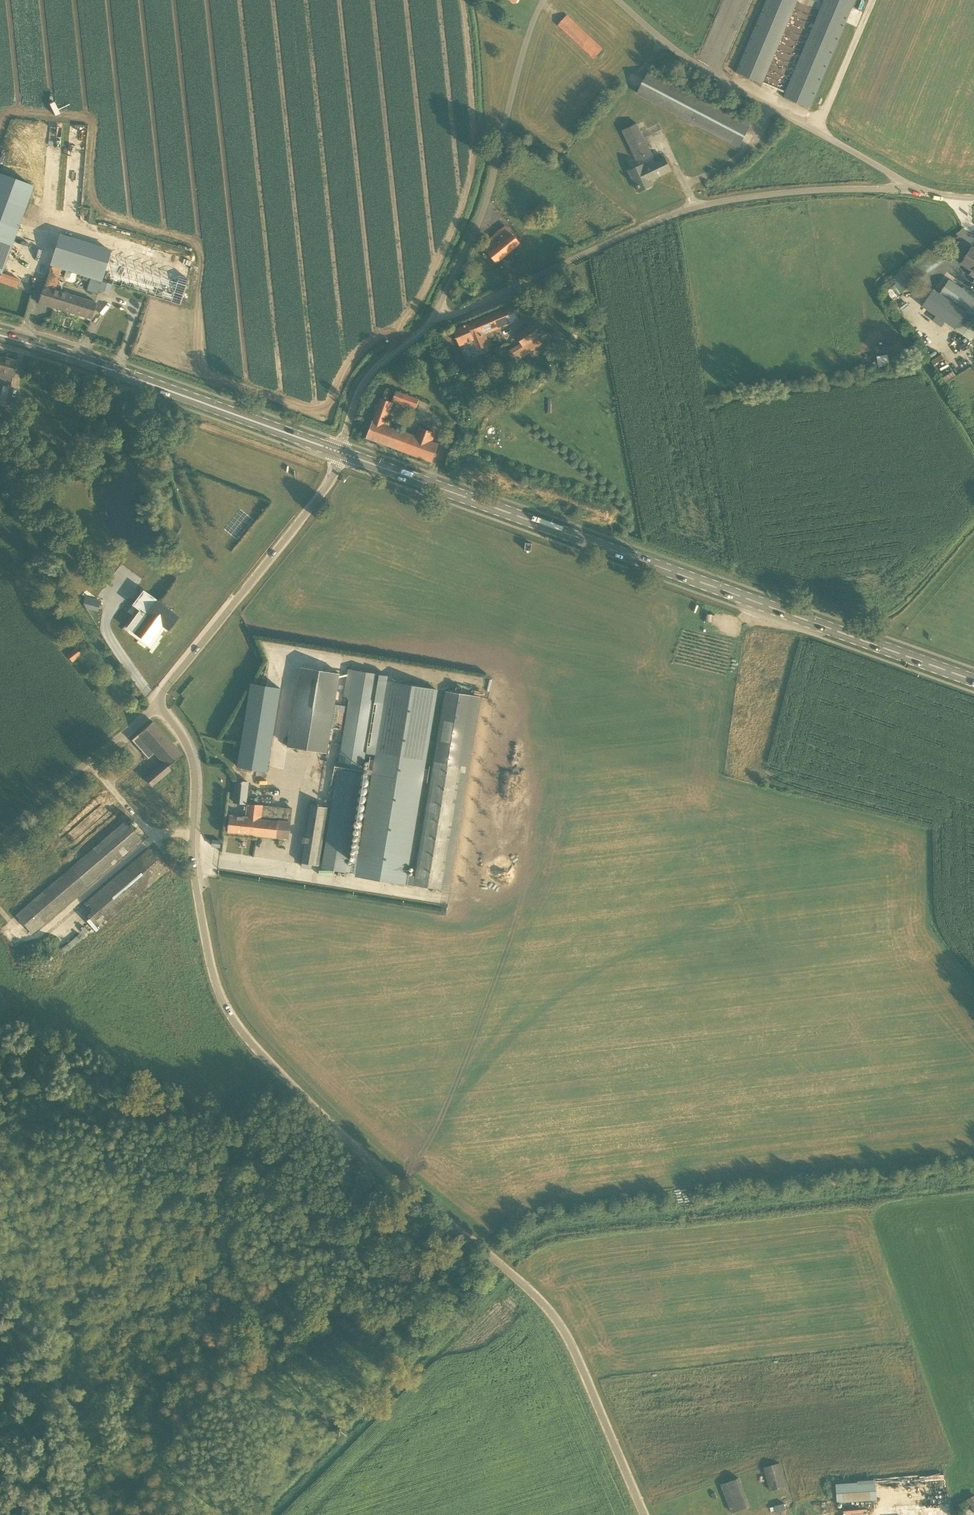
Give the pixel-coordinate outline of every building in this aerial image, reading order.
[(736,73),(762,84),(797,0),(767,0),(736,73)] [(854,0),(823,0),(784,97),(809,108),(854,0)] [(594,59),(598,55),(600,57),(603,53),(601,51),(603,50),(566,15),(558,24),(594,59)] [(647,72),(637,93),(739,146),(750,126),(647,72)] [(636,160),(651,153),(637,123),(622,130),(636,160)] [(671,170),(667,161),(664,156),(645,165),(643,163),(629,170),(639,192),(653,185),(651,180),(671,170)] [(19,225),(0,218),(0,272),(1,272),(19,225)] [(519,243),(506,226),(501,230),(500,229),(496,232),(497,234),(483,245),(496,262),(519,243)] [(61,269),(66,270),(90,277),(86,290),(98,294),(99,290),(109,293),(112,284),(180,305),(188,278),(110,254),(111,252),(59,236),(55,250),(54,250),(46,275),(58,278),(61,269)] [(972,246),(961,263),(973,273),(973,247),(972,246)] [(918,280),(950,255),(944,247),(912,272),(918,280)] [(1,272),(0,275),(0,281),(16,287),(19,279),(3,273),(1,272)] [(967,312),(973,317),(973,298),(949,281),(940,294),(967,312)] [(91,318),(96,302),(43,286),(38,303),(91,318)] [(922,306),(921,306),(935,316),(932,321),(941,327),(944,322),(955,329),(967,312),(940,294),(933,289),(922,306)] [(488,344),(484,334),(519,320),(513,305),(454,330),(460,345),(473,340),(476,349),(488,344)] [(527,353),(544,343),(532,325),(516,335),(521,344),(526,352),(527,353)] [(10,385),(17,361),(0,356),(0,382),(10,385)] [(17,403),(6,400),(10,387),(2,385),(0,394),(0,416),(13,419),(17,403)] [(416,409),(419,399),(396,391),(392,400),(416,409)] [(416,436),(385,425),(393,404),(380,399),(366,438),(432,462),(439,444),(432,442),(435,433),(419,427),(416,436)] [(139,610),(127,628),(135,633),(148,615),(147,614),(157,600),(147,593),(137,608),(139,610)] [(168,629),(178,617),(157,600),(147,614),(148,615),(135,633),(147,642),(161,624),(168,629)] [(87,608),(97,612),(99,604),(90,601),(87,608)] [(67,654),(72,661),(80,655),(74,648),(67,654)] [(300,667),(288,746),(327,753),(340,673),(300,667)] [(329,807),(308,804),(299,862),(323,866),(322,867),(357,873),(357,876),(449,891),(481,697),(447,691),(415,876),(407,875),(437,689),(388,681),(358,866),(348,865),(376,690),(377,680),(354,676),(322,861),(320,861),(329,807)] [(251,683),(238,766),(267,771),(281,688),(251,683)] [(0,702),(0,722),(3,726),(13,719),(0,702)] [(182,754),(152,721),(131,740),(148,759),(155,753),(163,762),(145,778),(151,786),(171,770),(168,766),(182,754)] [(233,803),(247,804),(247,803),(249,781),(235,780),(233,803)] [(97,831),(95,829),(110,816),(119,827),(125,821),(127,820),(98,786),(0,870),(0,914),(97,831)] [(289,839),(292,808),(276,806),(274,819),(262,818),(263,805),(247,803),(247,804),(246,817),(231,815),(229,832),(289,839)] [(31,933),(40,925),(141,839),(125,821),(119,827),(15,914),(31,933)] [(222,842),(213,841),(212,848),(221,849),(222,842)] [(95,931),(159,876),(167,870),(148,848),(77,910),(95,931)] [(65,1405),(64,1396),(54,1398),(56,1407),(65,1405)] [(769,1490),(787,1486),(780,1462),(763,1467),(769,1490)] [(731,1513),(750,1506),(739,1477),(720,1484),(731,1513)] [(837,1501),(876,1498),(875,1484),(836,1487),(837,1501)]
